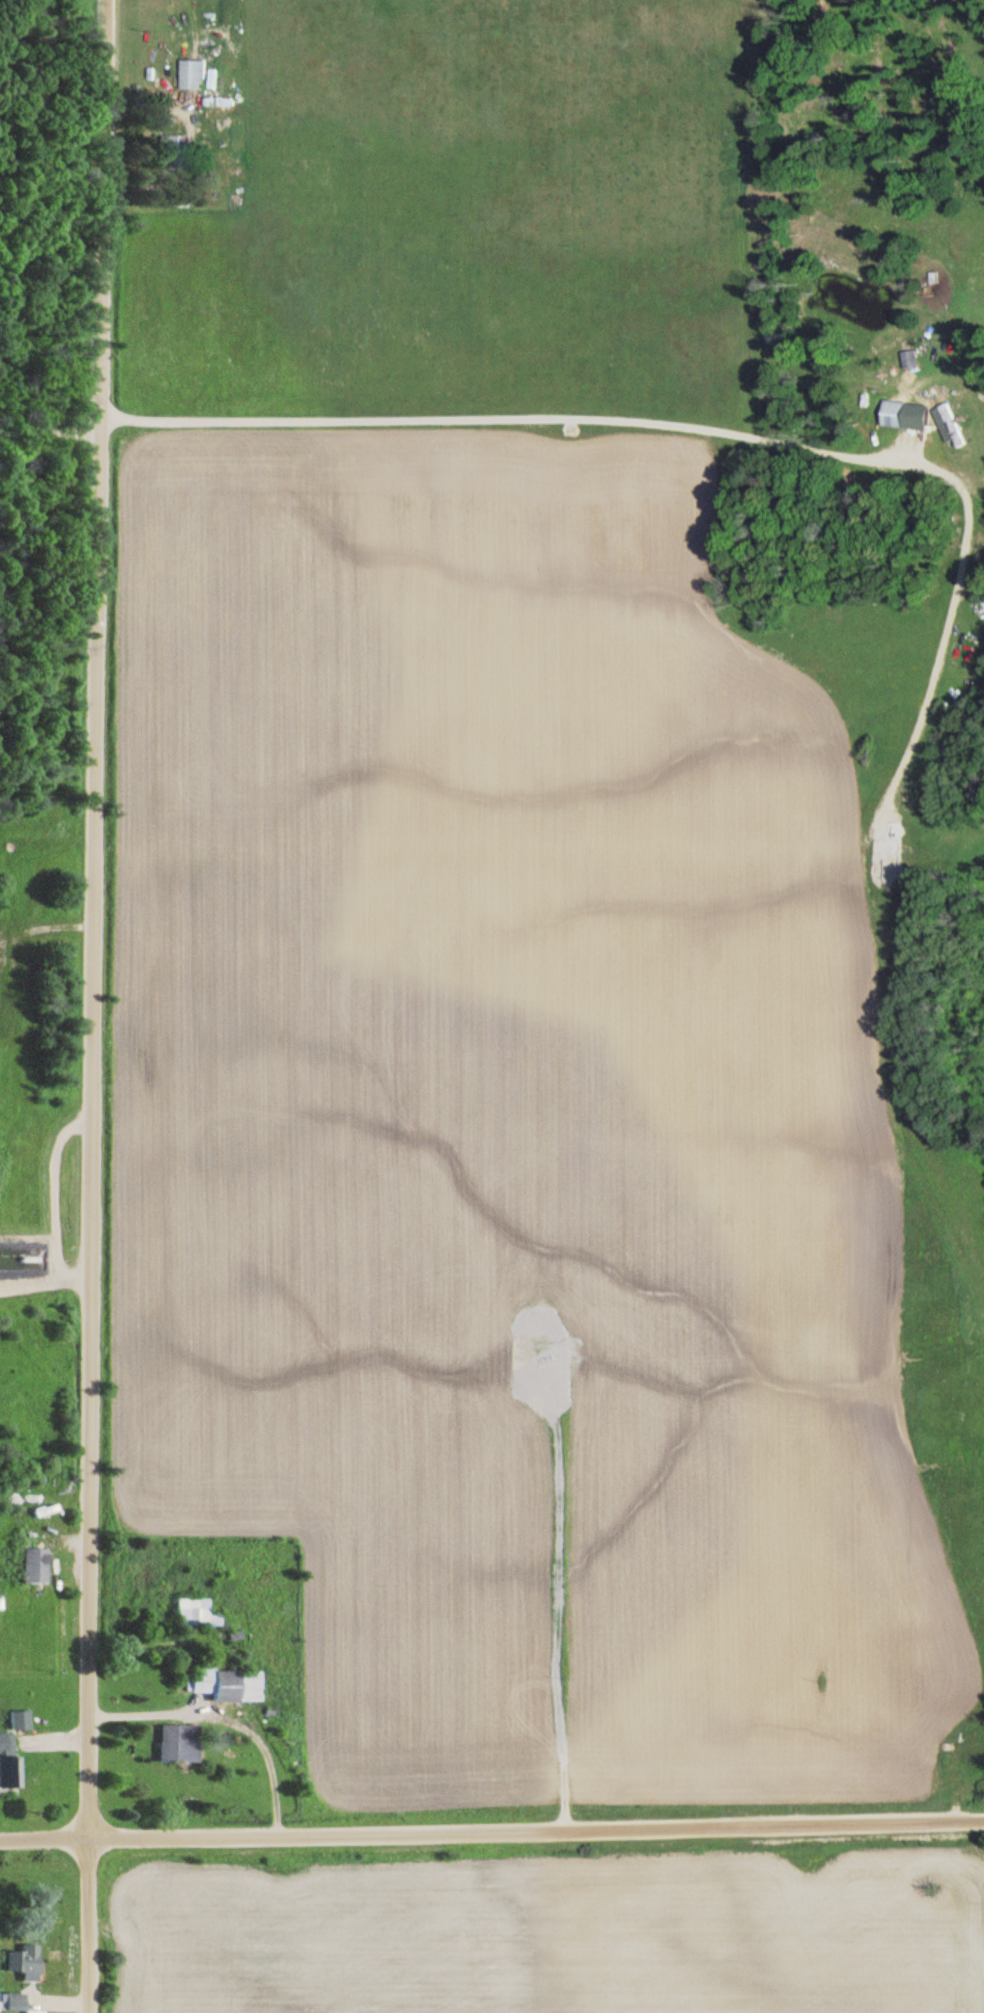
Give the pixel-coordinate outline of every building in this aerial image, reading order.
[(218,88),(218,69),(210,69),(210,59),(182,59),(182,88),(218,88)] [(199,168),(199,149),(186,149),(186,134),(165,134),(164,167),(199,168)] [(932,404),(892,404),(892,428),(932,428),(932,404)] [(957,448),(968,443),(951,404),(935,411),(949,443),(954,441),(957,448)] [(0,1243),(0,1275),(11,1275),(12,1257),(48,1258),(49,1244),(0,1243)] [(50,1547),(25,1547),(25,1581),(50,1581),(50,1547)] [(212,1598),(179,1598),(179,1626),(225,1626),(225,1612),(212,1612),(212,1598)] [(264,1700),(264,1669),(217,1669),(217,1658),(192,1658),(192,1692),(214,1692),(214,1700),(264,1700)] [(11,1710),(11,1728),(31,1728),(31,1710),(11,1710)] [(162,1760),(202,1761),(202,1724),(163,1723),(162,1760)] [(15,1752),(14,1733),(0,1733),(0,1753),(15,1752)] [(23,1786),(23,1756),(0,1756),(0,1786),(23,1786)] [(42,1944),(22,1943),(22,1950),(11,1950),(10,1970),(25,1971),(25,1980),(41,1981),(42,1944)] [(8,2010),(28,2010),(28,1993),(6,1993),(6,1998),(8,1998),(8,2010)]
